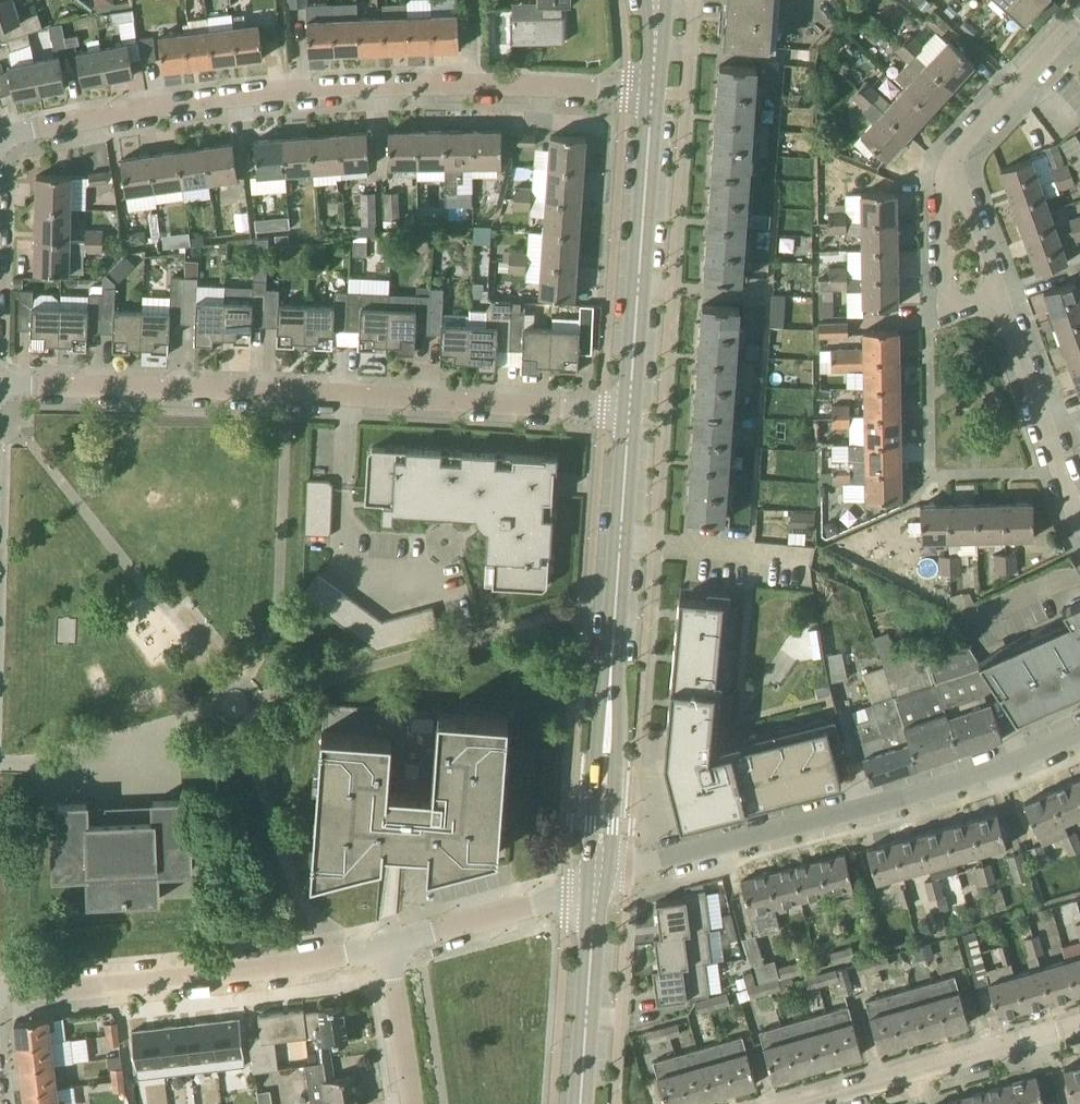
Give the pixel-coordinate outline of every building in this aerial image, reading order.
[(30,32),(43,28),(38,12),(20,18),(14,0),(2,0),(0,1),(0,28),(3,27),(7,40),(30,32)] [(332,3),(308,4),(308,0),(287,0),(287,7),(307,6),(309,54),(333,53),(332,30),(332,19),(332,3)] [(538,1),(513,2),(513,16),(511,16),(511,42),(565,42),(565,16),(563,16),(562,4),(571,4),(571,0),(538,0),(538,1)] [(724,17),(723,23),(722,43),(770,47),(772,20),(774,0),(725,0),(724,17)] [(1009,7),(1025,22),(1044,0),(1015,0),(1009,7)] [(333,53),(359,52),(358,18),(358,2),(332,3),(332,19),(332,30),(333,53)] [(434,50),(433,15),(432,4),(421,5),(421,15),(408,16),(409,51),(434,50)] [(936,30),(937,31),(924,45),(911,34),(904,42),(953,88),(975,64),(950,40),(948,41),(942,35),(950,26),(934,11),(925,20),(927,22),(924,26),(933,33),(936,30)] [(433,15),(434,50),(460,49),(458,14),(433,15)] [(384,51),(409,51),(408,16),(383,17),(384,51)] [(209,29),(208,17),(188,19),(190,32),(185,32),(189,67),(213,64),(209,29)] [(384,51),(383,17),(358,18),(359,52),(384,51)] [(67,46),(65,38),(62,23),(49,25),(52,40),(54,49),(67,46)] [(234,26),(238,61),(264,58),(259,23),(234,26)] [(213,64),(238,61),(234,26),(209,29),(213,64)] [(30,32),(7,40),(10,50),(31,43),(30,32)] [(163,70),(189,67),(185,32),(159,35),(163,70)] [(65,38),(67,46),(80,44),(78,35),(65,38)] [(154,36),(138,38),(141,62),(157,60),(154,36)] [(894,78),(905,88),(931,112),(953,88),(904,42),(897,49),(898,51),(894,55),(904,64),(908,60),(910,61),(894,78)] [(103,48),(109,80),(135,75),(129,43),(103,48)] [(83,84),(109,80),(103,48),(77,53),(83,84)] [(34,61),(40,93),(66,88),(60,56),(34,61)] [(9,66),(14,91),(15,98),(40,93),(34,61),(9,66)] [(717,105),(716,119),(753,121),(756,86),(757,67),(720,65),(719,83),(713,82),(711,105),(717,105)] [(12,90),(9,69),(0,70),(0,92),(12,90)] [(880,94),(877,96),(864,84),(860,89),(909,135),(931,112),(905,88),(891,104),(880,94)] [(887,159),(909,135),(860,89),(852,98),(865,110),(864,111),(875,121),(862,135),(887,159)] [(751,155),(752,134),(753,121),(716,119),(715,131),(710,131),(708,154),(714,154),(713,172),(749,174),(751,155)] [(473,130),(446,131),(446,166),(445,166),(445,193),(463,193),(463,176),(473,176),(473,130)] [(488,176),(487,166),(502,165),(502,130),(473,130),(473,176),(488,176)] [(389,166),(417,166),(417,131),(389,131),(389,166)] [(417,166),(418,166),(418,176),(431,176),(431,166),(445,166),(446,166),(446,131),(417,131),(417,166)] [(339,134),(342,169),(370,167),(367,132),(339,134)] [(537,134),(519,133),(518,143),(536,145),(537,134)] [(314,171),(342,169),(339,134),(311,136),(314,171)] [(1079,173),(1079,141),(1076,134),(1061,144),(1079,173)] [(548,167),(584,170),(586,138),(551,135),(550,149),(548,167)] [(286,173),(314,171),(311,136),(283,138),(286,173)] [(287,190),(286,173),(283,138),(255,140),(257,175),(252,176),(253,193),(287,190)] [(231,191),(229,179),(238,178),(233,143),(205,147),(210,182),(209,182),(210,194),(231,191)] [(1068,163),(1065,165),(1065,164),(1058,146),(1058,145),(1045,149),(1047,154),(1051,167),(1056,179),(1072,174),(1068,163)] [(182,186),(209,182),(210,182),(205,147),(177,151),(182,186)] [(154,190),(182,186),(177,151),(149,155),(154,190)] [(825,154),(820,166),(840,174),(845,161),(825,154)] [(127,193),(154,190),(149,155),(122,159),(127,193)] [(1010,195),(1041,184),(1032,158),(1001,169),(1010,195)] [(582,202),(584,170),(548,167),(546,200),(582,202)] [(91,184),(108,182),(113,181),(112,170),(89,173),(91,184)] [(713,172),(711,189),(706,189),(704,212),(710,212),(709,225),(746,228),(747,213),(748,191),(749,174),(713,172)] [(1076,184),(1073,176),(1072,174),(1056,179),(1060,192),(1076,186),(1076,184)] [(71,209),(72,176),(37,175),(37,208),(71,209)] [(1019,221),(1050,210),(1041,184),(1010,195),(1019,221)] [(514,198),(531,199),(532,188),(515,187),(514,198)] [(376,236),(376,225),(375,193),(362,193),(363,226),(358,231),(358,237),(376,236)] [(397,219),(399,219),(398,193),(385,193),(386,220),(384,220),(384,227),(398,226),(397,219)] [(862,222),(897,222),(897,193),(847,193),(847,211),(829,212),(829,222),(847,222),(862,222)] [(514,198),(513,209),(530,210),(531,199),(514,198)] [(546,200),(546,214),(545,232),(579,234),(582,202),(546,200)] [(1070,220),(1064,205),(1050,210),(1019,221),(1028,246),(1079,228),(1079,217),(1070,220)] [(71,241),(71,209),(37,208),(36,240),(71,241)] [(847,222),(829,222),(830,233),(847,233),(847,222)] [(863,250),(898,249),(897,222),(862,222),(863,250)] [(742,281),(743,261),(745,240),(746,228),(709,225),(708,237),(702,237),(700,260),(706,261),(705,278),(742,281)] [(1028,246),(1038,272),(1068,261),(1063,247),(1078,242),(1078,240),(1079,239),(1079,228),(1028,246)] [(87,230),(87,241),(103,241),(103,230),(87,230)] [(545,232),(542,264),(577,267),(579,234),(545,232)] [(87,241),(71,241),(36,240),(35,272),(70,273),(70,254),(86,254),(86,252),(103,252),(103,241),(87,241)] [(898,249),(863,250),(863,277),(898,277),(898,249)] [(508,261),(508,262),(527,263),(528,252),(509,250),(508,261)] [(526,274),(527,263),(508,262),(507,273),(526,274)] [(575,299),(577,267),(542,264),(540,296),(575,299)] [(848,269),(830,269),(830,278),(847,278),(848,277),(848,269)] [(184,295),(185,277),(172,276),(171,294),(184,294),(184,295)] [(225,301),(224,301),(197,300),(198,277),(185,277),(184,295),(184,294),(183,317),(184,318),(184,316),(196,317),(195,342),(214,343),(214,337),(224,337),(225,301)] [(847,278),(830,278),(830,279),(819,279),(819,290),(848,289),(848,290),(863,290),(864,306),(899,305),(898,277),(863,277),(847,278)] [(266,298),(267,288),(267,280),(254,280),(253,288),(225,287),(224,301),(225,301),(224,337),(233,337),(233,344),(251,344),(252,319),(265,320),(264,321),(266,321),(267,298),(266,298)] [(1076,282),(1075,281),(1044,292),(1054,318),(1079,309),(1079,288),(1078,289),(1076,282)] [(102,304),(103,304),(115,305),(116,287),(103,286),(103,294),(102,294),(102,304)] [(429,327),(428,327),(428,333),(442,333),(440,366),(459,366),(459,360),(469,361),(470,325),(471,315),(470,315),(443,314),(444,288),(431,287),(430,295),(429,327)] [(266,298),(267,298),(280,298),(280,289),(267,288),(266,298)] [(20,301),(33,301),(34,290),(20,289),(20,301)] [(348,302),(349,292),(335,291),(335,301),(348,302)] [(387,344),(389,308),(390,293),(349,292),(348,302),(346,329),(348,329),(348,323),(360,324),(359,349),(377,350),(377,344),(387,344)] [(772,292),(771,323),(785,324),(786,292),(772,292)] [(102,304),(102,294),(89,294),(88,308),(60,307),(59,343),(69,344),(69,350),(87,350),(88,325),(101,326),(101,329),(102,329),(103,304),(102,304)] [(417,309),(389,308),(387,344),(397,345),(397,351),(415,352),(416,327),(428,327),(429,327),(430,295),(417,295),(417,309)] [(511,343),(512,312),(512,302),(493,301),(487,310),(470,309),(470,315),(471,315),(470,325),(469,361),(478,361),(478,367),(496,368),(497,342),(510,343),(510,350),(511,343)] [(296,340),(305,341),(307,305),(279,303),(277,346),(295,346),(296,340)] [(335,306),(307,305),(305,341),(315,341),(315,347),(333,348),(335,306)] [(593,325),(594,305),(581,305),(580,325),(593,325)] [(740,307),(704,305),(703,305),(702,323),(696,322),(694,345),(700,346),(699,358),(736,361),(737,348),(739,325),(740,307)] [(50,343),(59,343),(60,307),(33,306),(31,348),(49,349),(50,343)] [(131,346),(141,347),(143,310),(115,309),(114,333),(113,351),(131,352),(131,346)] [(1054,318),(1063,344),(1079,338),(1079,309),(1054,318)] [(171,312),(143,310),(141,347),(151,347),(151,353),(169,354),(171,312)] [(551,364),(553,328),(525,327),(525,313),(512,312),(511,343),(523,344),(522,369),(540,370),(541,364),(551,364)] [(820,322),(820,337),(849,336),(848,321),(820,322)] [(553,328),(551,364),(560,365),(560,371),(578,372),(580,329),(553,328)] [(821,360),(900,358),(899,330),(864,331),(864,349),(820,349),(821,360)] [(1063,344),(1072,369),(1079,366),(1079,338),(1063,344)] [(735,374),(736,361),(699,358),(698,371),(693,371),(691,394),(697,394),(696,412),(732,414),(734,397),(735,374)] [(865,387),(900,387),(900,358),(821,360),(821,371),(865,370),(865,387)] [(1072,369),(1079,392),(1079,366),(1072,369)] [(866,415),(901,415),(900,387),(865,387),(866,415)] [(850,405),(832,405),(833,416),(850,415),(850,405)] [(731,432),(732,414),(696,412),(694,429),(689,429),(687,451),(693,452),(692,464),(729,467),(729,454),(731,432)] [(833,416),(833,427),(850,426),(850,415),(833,416)] [(866,443),(901,443),(901,415),(866,415),(866,443)] [(834,471),(902,470),(901,443),(866,443),(866,460),(833,461),(834,471)] [(386,447),(373,446),(368,450),(366,486),(365,501),(384,502),(383,508),(383,510),(383,519),(393,520),(394,510),(446,513),(453,514),(476,515),(478,520),(480,524),(484,527),(488,529),(488,530),(485,585),(493,585),(530,587),(543,588),(548,584),(549,571),(543,571),(543,561),(549,561),(550,559),(544,559),(544,548),(550,549),(550,548),(551,535),(548,532),(551,529),(552,516),(546,516),(547,506),(553,506),(553,495),(554,473),(555,468),(557,469),(558,454),(544,453),(544,456),(506,454),(506,460),(496,459),(496,453),(463,451),(463,457),(453,457),(453,451),(452,451),(451,450),(451,456),(441,456),(441,450),(408,448),(408,454),(398,453),(398,447),(396,447),(396,453),(386,453),(386,447)] [(725,521),(726,503),(728,480),(729,467),(692,464),(691,477),(685,477),(683,500),(689,501),(688,518),(725,521)] [(834,483),(867,482),(867,500),(902,499),(902,470),(834,471),(834,483)] [(307,479),(305,534),(331,535),(333,485),(329,480),(307,479)] [(1006,503),(1007,538),(1034,537),(1033,502),(1006,503)] [(979,539),(1007,538),(1006,503),(978,504),(979,539)] [(922,540),(950,540),(949,504),(921,505),(922,540)] [(949,504),(950,540),(950,555),(951,572),(962,572),(961,555),(979,554),(979,539),(978,504),(949,504)] [(791,527),(815,528),(816,513),(792,512),(791,527)] [(1006,554),(1007,571),(1017,571),(1017,553),(1006,554)] [(996,571),(1007,571),(1006,554),(996,554),(996,571)] [(951,572),(950,555),(940,555),(940,573),(951,572)] [(319,574),(303,595),(377,649),(440,632),(433,607),(382,621),(319,574)] [(680,597),(679,612),(665,760),(673,793),(681,824),(842,784),(826,718),(717,745),(731,601),(680,597)] [(1079,633),(1079,601),(1064,608),(1079,633)] [(1079,691),(1079,633),(1064,608),(1063,609),(1071,620),(1041,634),(1078,692),(1079,691)] [(875,636),(885,667),(886,666),(896,694),(918,766),(919,766),(919,765),(957,753),(958,754),(961,753),(960,752),(1002,738),(1002,739),(1003,739),(991,702),(988,703),(985,694),(996,687),(996,686),(979,661),(971,648),(967,641),(928,654),(924,656),(920,644),(895,652),(888,632),(875,636)] [(1048,705),(1078,692),(1041,634),(1011,647),(1048,705)] [(1017,719),(1048,705),(1011,647),(979,661),(996,686),(996,687),(1017,719)] [(848,678),(843,651),(826,654),(831,681),(848,678)] [(871,781),(918,766),(896,694),(886,666),(885,667),(865,673),(874,701),(873,702),(884,735),(858,743),(863,758),(864,758),(871,781)] [(322,730),(319,772),(312,877),(383,858),(384,845),(429,849),(427,872),(499,853),(509,717),(439,712),(439,713),(325,704),(323,730),(322,730)] [(1057,778),(1072,812),(1079,808),(1079,776),(1077,769),(1057,778)] [(1057,778),(1035,788),(1050,821),(1072,812),(1057,778)] [(1035,788),(1013,797),(1028,832),(1050,821),(1035,788)] [(158,871),(192,870),(190,834),(183,834),(182,800),(154,801),(154,819),(88,822),(87,804),(59,805),(60,839),(54,840),(55,876),(89,874),(90,902),(159,899),(158,871)] [(1006,808),(983,815),(993,851),(1017,845),(1006,808)] [(983,815),(962,821),(972,857),(993,851),(983,815)] [(962,821),(941,827),(951,862),(972,857),(962,821)] [(941,827),(919,833),(929,869),(951,862),(941,827)] [(919,833),(897,838),(907,875),(929,869),(919,833)] [(897,838),(874,844),(883,881),(907,875),(897,838)] [(862,851),(840,857),(850,893),(872,887),(862,851)] [(1009,854),(1014,879),(1028,876),(1024,852),(1009,854)] [(840,857),(819,863),(829,899),(850,893),(840,857)] [(819,863),(798,869),(808,905),(829,899),(819,863)] [(798,869),(772,876),(784,920),(811,914),(808,905),(798,869)] [(1072,871),(1075,883),(1079,882),(1079,869),(1072,871)] [(1072,871),(1060,874),(1063,886),(1075,883),(1072,871)] [(772,876),(746,883),(758,928),(784,920),(772,876)] [(940,898),(942,906),(950,904),(942,876),(926,880),(932,900),(940,898)] [(1015,887),(1004,890),(1007,903),(1019,899),(1015,887)] [(711,930),(706,889),(705,889),(690,893),(684,895),(684,898),(657,902),(660,925),(660,926),(661,932),(661,934),(655,935),(655,936),(663,935),(664,935),(707,929),(707,930),(710,930),(711,930)] [(1004,890),(992,894),(995,906),(1007,903),(1004,890)] [(1060,895),(1048,898),(1053,910),(1063,907),(1060,895)] [(972,898),(961,902),(965,914),(977,911),(972,898)] [(1048,898),(1037,902),(1040,914),(1052,911),(1048,898)] [(961,902),(949,905),(953,918),(965,914),(961,902)] [(1013,908),(1001,911),(1006,923),(1016,920),(1013,908)] [(929,911),(917,915),(921,926),(932,923),(929,911)] [(1001,911),(990,914),(993,927),(1005,923),(1001,911)] [(723,917),(727,929),(735,927),(731,914),(723,917)] [(917,915),(905,918),(909,931),(921,926),(917,915)] [(970,920),(959,923),(962,936),(974,932),(970,920)] [(959,923),(947,926),(950,939),(962,936),(959,923)] [(882,924),(870,927),(874,940),(886,936),(882,924)] [(739,939),(735,927),(727,929),(730,942),(739,939)] [(708,932),(707,930),(707,929),(664,935),(663,935),(655,936),(656,943),(658,959),(659,965),(659,967),(653,967),(654,968),(662,967),(705,962),(706,963),(711,962),(708,932)] [(851,933),(839,936),(842,948),(854,945),(851,933)] [(1060,941),(1073,986),(1079,984),(1079,936),(1060,941)] [(838,939),(827,943),(830,955),(842,952),(838,939)] [(1060,941),(1034,949),(1037,957),(1047,993),(1073,986),(1060,941)] [(803,946),(792,949),(796,962),(807,958),(803,946)] [(792,949),(780,953),(784,965),(796,962),(792,949)] [(850,954),(838,957),(841,970),(853,966),(850,954)] [(838,957),(826,960),(830,973),(841,970),(838,957)] [(1037,957),(1015,963),(1026,999),(1047,993),(1037,957)] [(706,964),(706,963),(705,962),(662,967),(654,968),(654,976),(656,991),(657,993),(657,998),(658,1001),(660,1001),(709,995),(710,995),(706,964)] [(1015,963),(994,969),(1005,1005),(1026,999),(1015,963)] [(798,968),(786,971),(790,984),(801,981),(798,968)] [(994,969),(973,975),(983,1011),(1005,1005),(994,969)] [(749,985),(756,983),(753,971),(744,974),(748,986),(749,985)] [(786,971),(775,975),(778,987),(790,984),(786,971)] [(973,975),(952,981),(962,1017),(983,1011),(973,975)] [(756,985),(744,989),(747,1001),(759,998),(756,985)] [(744,989),(732,992),(736,1005),(747,1001),(744,989)] [(876,993),(850,1000),(863,1045),(889,1037),(876,993)] [(261,1036),(250,1038),(251,1051),(254,1071),(268,1070),(278,1068),(305,1064),(332,1060),(330,1042),(348,1039),(343,1005),(320,1008),(321,1010),(304,1012),(304,1010),(303,999),(258,1005),(261,1036)] [(850,1000),(824,1008),(837,1052),(863,1045),(850,1000)] [(715,1004),(703,1008),(706,1020),(718,1017),(715,1004)] [(824,1008),(799,1015),(801,1023),(811,1059),(837,1052),(824,1008)] [(240,1013),(213,1016),(219,1062),(245,1060),(240,1013)] [(213,1016),(187,1019),(192,1065),(219,1062),(213,1016)] [(15,1022),(18,1044),(18,1046),(51,1041),(50,1029),(55,1028),(54,1018),(49,1018),(15,1022)] [(187,1019),(160,1022),(165,1068),(192,1065),(187,1019)] [(106,1023),(108,1034),(119,1033),(117,1022),(106,1023)] [(160,1022),(134,1025),(138,1072),(165,1068),(160,1022)] [(801,1023),(780,1029),(790,1065),(811,1059),(801,1023)] [(676,1028),(638,1029),(639,1051),(676,1051),(676,1028)] [(780,1029),(759,1036),(768,1071),(790,1065),(780,1029)] [(120,1044),(119,1033),(108,1034),(109,1046),(120,1044)] [(705,1035),(693,1038),(695,1050),(708,1046),(705,1035)] [(759,1036),(737,1041),(747,1077),(768,1071),(759,1036)] [(18,1046),(21,1068),(54,1064),(53,1051),(59,1050),(57,1041),(51,1041),(18,1046)] [(737,1041),(716,1048),(725,1083),(747,1077),(737,1041)] [(708,1046),(695,1050),(698,1062),(711,1058),(708,1046)] [(676,1051),(639,1051),(640,1073),(677,1072),(676,1051)] [(305,1064),(312,1103),(358,1103),(354,1075),(335,1078),(332,1060),(305,1064)] [(21,1068),(23,1091),(57,1087),(63,1086),(62,1076),(56,1076),(54,1064),(21,1068)] [(1064,1068),(1074,1103),(1079,1103),(1079,1064),(1064,1068)] [(112,1069),(113,1080),(124,1079),(123,1068),(112,1069)] [(715,1068),(702,1072),(705,1084),(718,1080),(715,1068)] [(677,1072),(640,1073),(640,1096),(677,1094),(677,1072)] [(1037,1076),(1011,1084),(1017,1103),(1045,1103),(1037,1076)] [(124,1079),(113,1080),(114,1091),(126,1090),(124,1079)] [(1011,1084),(986,1091),(989,1103),(1017,1103),(1011,1084)] [(65,1099),(58,1099),(57,1087),(23,1091),(25,1103),(65,1103),(65,1099)] [(257,1091),(259,1103),(273,1103),(271,1089),(257,1091)] [(986,1091),(960,1098),(962,1103),(989,1103),(986,1091)]
